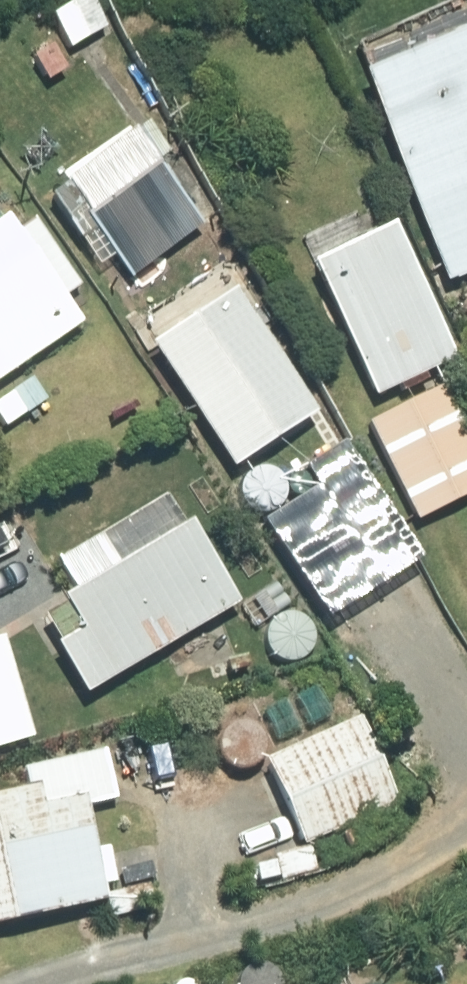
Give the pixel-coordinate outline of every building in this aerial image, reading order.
[(47,26),(65,57),(99,37),(81,6),(47,26)] [(355,90),(442,291),(466,281),(466,41),(355,90)] [(28,64),(44,89),(62,79),(45,53),(28,64)] [(62,190),(63,192),(47,204),(78,247),(92,237),(130,289),(200,237),(152,172),(163,164),(141,134),(62,190)] [(74,295),(25,230),(5,244),(0,236),(0,387),(77,334),(58,306),(74,295)] [(386,237),(305,276),(371,408),(450,368),(386,237)] [(144,356),(229,481),(313,424),(228,299),(144,356)] [(412,530),(466,501),(466,450),(438,393),(361,433),(412,530)] [(298,477),(312,499),(258,534),(301,601),(396,540),(338,451),(298,477)] [(66,600),(52,608),(72,643),(46,656),(77,708),(234,616),(183,531),(103,578),(92,558),(54,580),(66,600)] [(26,748),(0,659),(0,756),(26,748)] [(242,662),(205,673),(212,695),(232,688),(230,680),(246,675),(242,662)] [(352,727),(256,771),(295,857),(391,813),(352,727)] [(0,803),(0,935),(100,912),(96,897),(109,894),(100,860),(88,863),(77,815),(112,807),(100,759),(19,777),(23,798),(0,803)] [(353,834),(336,843),(343,855),(360,847),(353,834)]
